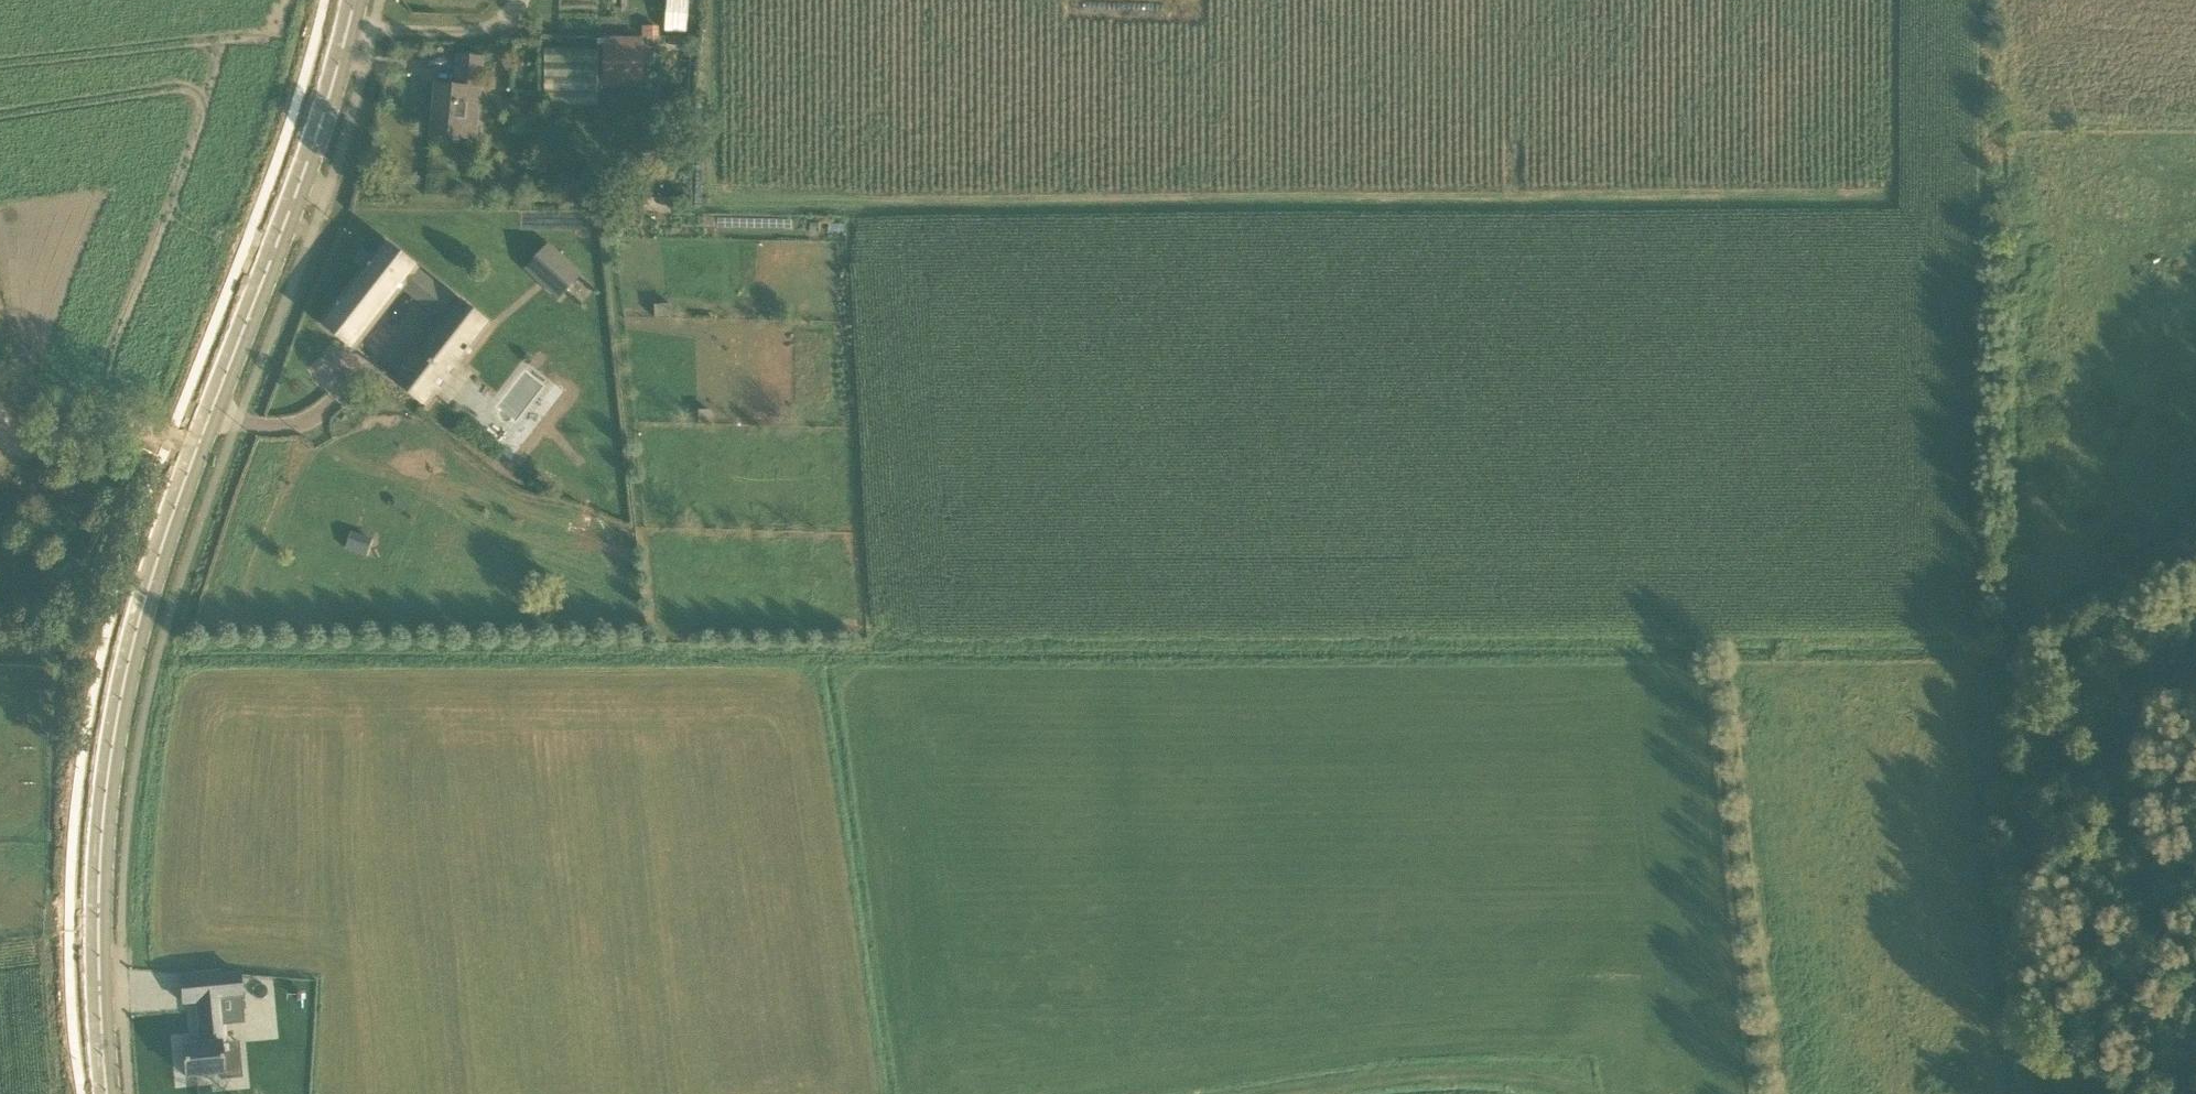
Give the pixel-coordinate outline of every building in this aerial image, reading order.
[(689,31),(690,0),(667,0),(666,31),(689,31)] [(598,106),(599,50),(546,49),(544,105),(598,106)] [(605,75),(643,75),(643,49),(605,49),(605,75)] [(477,139),(484,58),(459,55),(456,86),(436,84),(432,135),(477,139)] [(356,349),(421,269),(386,242),(322,323),(356,349)] [(559,299),(582,273),(549,243),(526,268),(559,299)] [(457,299),(395,379),(428,405),(490,325),(457,299)] [(366,552),(371,540),(353,533),(348,546),(366,552)] [(263,1021),(265,990),(221,988),(221,998),(196,1000),(200,1043),(182,1045),(185,1076),(222,1073),(221,1043),(226,1043),(225,1026),(245,1028),(246,1020),(263,1021)] [(269,997),(269,1016),(306,1017),(306,997),(269,997)]
